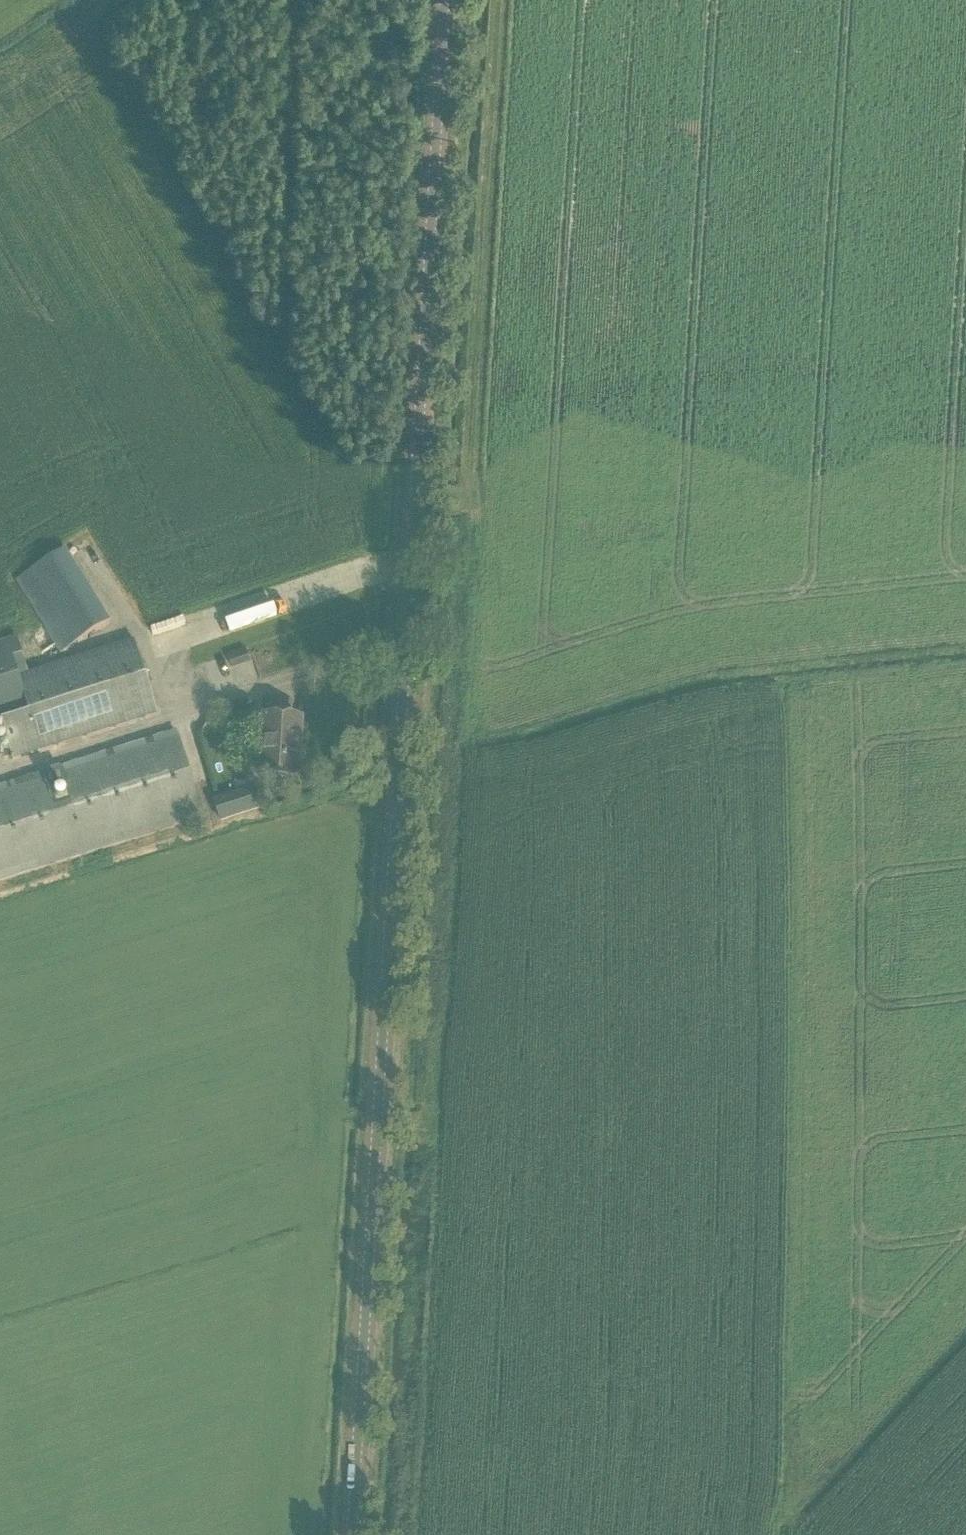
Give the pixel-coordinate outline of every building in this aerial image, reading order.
[(16,582),(60,654),(109,624),(64,552),(16,582)] [(1,726),(12,761),(157,716),(134,641),(27,674),(16,638),(0,643),(0,726),(1,726)] [(232,670),(249,664),(244,650),(228,655),(232,670)] [(259,778),(276,779),(296,780),(300,722),(262,720),(259,778)] [(202,819),(175,733),(59,769),(61,775),(47,779),(45,773),(0,788),(0,882),(202,819)] [(260,811),(252,787),(212,801),(220,825),(260,811)]
